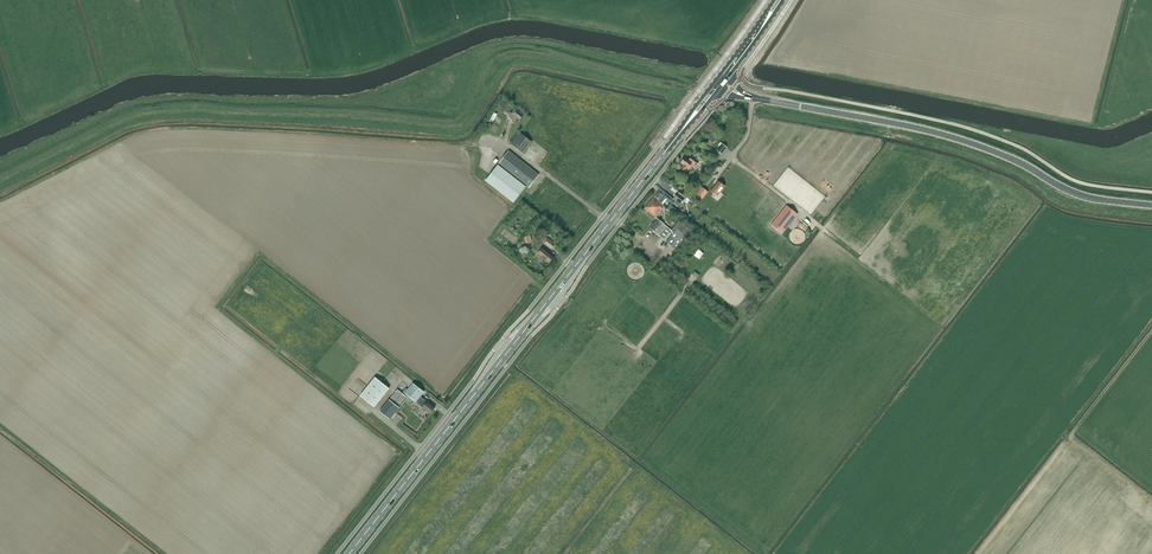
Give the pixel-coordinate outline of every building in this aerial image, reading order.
[(510,112),(509,114),(510,116),(509,117),(517,123),(523,116),(515,110),(512,113),(510,112)] [(520,133),(511,144),(523,153),(532,142),(520,133)] [(709,133),(706,136),(709,138),(708,139),(713,144),(717,140),(711,135),(711,136),(709,133)] [(723,144),(717,151),(722,155),(727,148),(723,144)] [(509,151),(499,164),(528,188),(539,175),(509,151)] [(685,158),(681,163),(683,165),(681,169),(687,173),(692,167),(694,169),(699,163),(694,158),(694,157),(693,156),(689,161),(685,158)] [(498,165),(485,181),(513,203),(526,187),(498,165)] [(725,187),(718,181),(711,190),(717,196),(725,187)] [(702,187),(697,195),(702,199),(708,192),(702,187)] [(678,194),(674,199),(678,202),(676,205),(678,207),(684,199),(685,200),(688,197),(680,191),(678,194)] [(658,193),(654,198),(663,205),(667,200),(671,203),(673,200),(665,193),(663,196),(658,193)] [(664,206),(654,198),(645,209),(656,217),(664,206)] [(671,205),(668,208),(678,215),(680,212),(674,208),(671,205)] [(787,206),(772,225),(782,233),(797,214),(787,206)] [(658,219),(650,228),(671,246),(677,250),(692,232),(679,221),(671,230),(658,219)] [(547,238),(544,243),(551,249),(555,244),(547,238)] [(542,248),(537,254),(549,263),(554,257),(542,248)] [(389,388),(375,377),(360,396),(374,407),(389,388)] [(405,389),(402,392),(415,402),(422,408),(423,408),(421,410),(425,413),(426,411),(430,414),(431,413),(432,413),(433,411),(433,410),(435,408),(427,402),(420,396),(423,392),(412,383),(407,390),(405,389)] [(398,407),(406,397),(397,390),(380,412),(390,420),(399,408),(398,407)]
